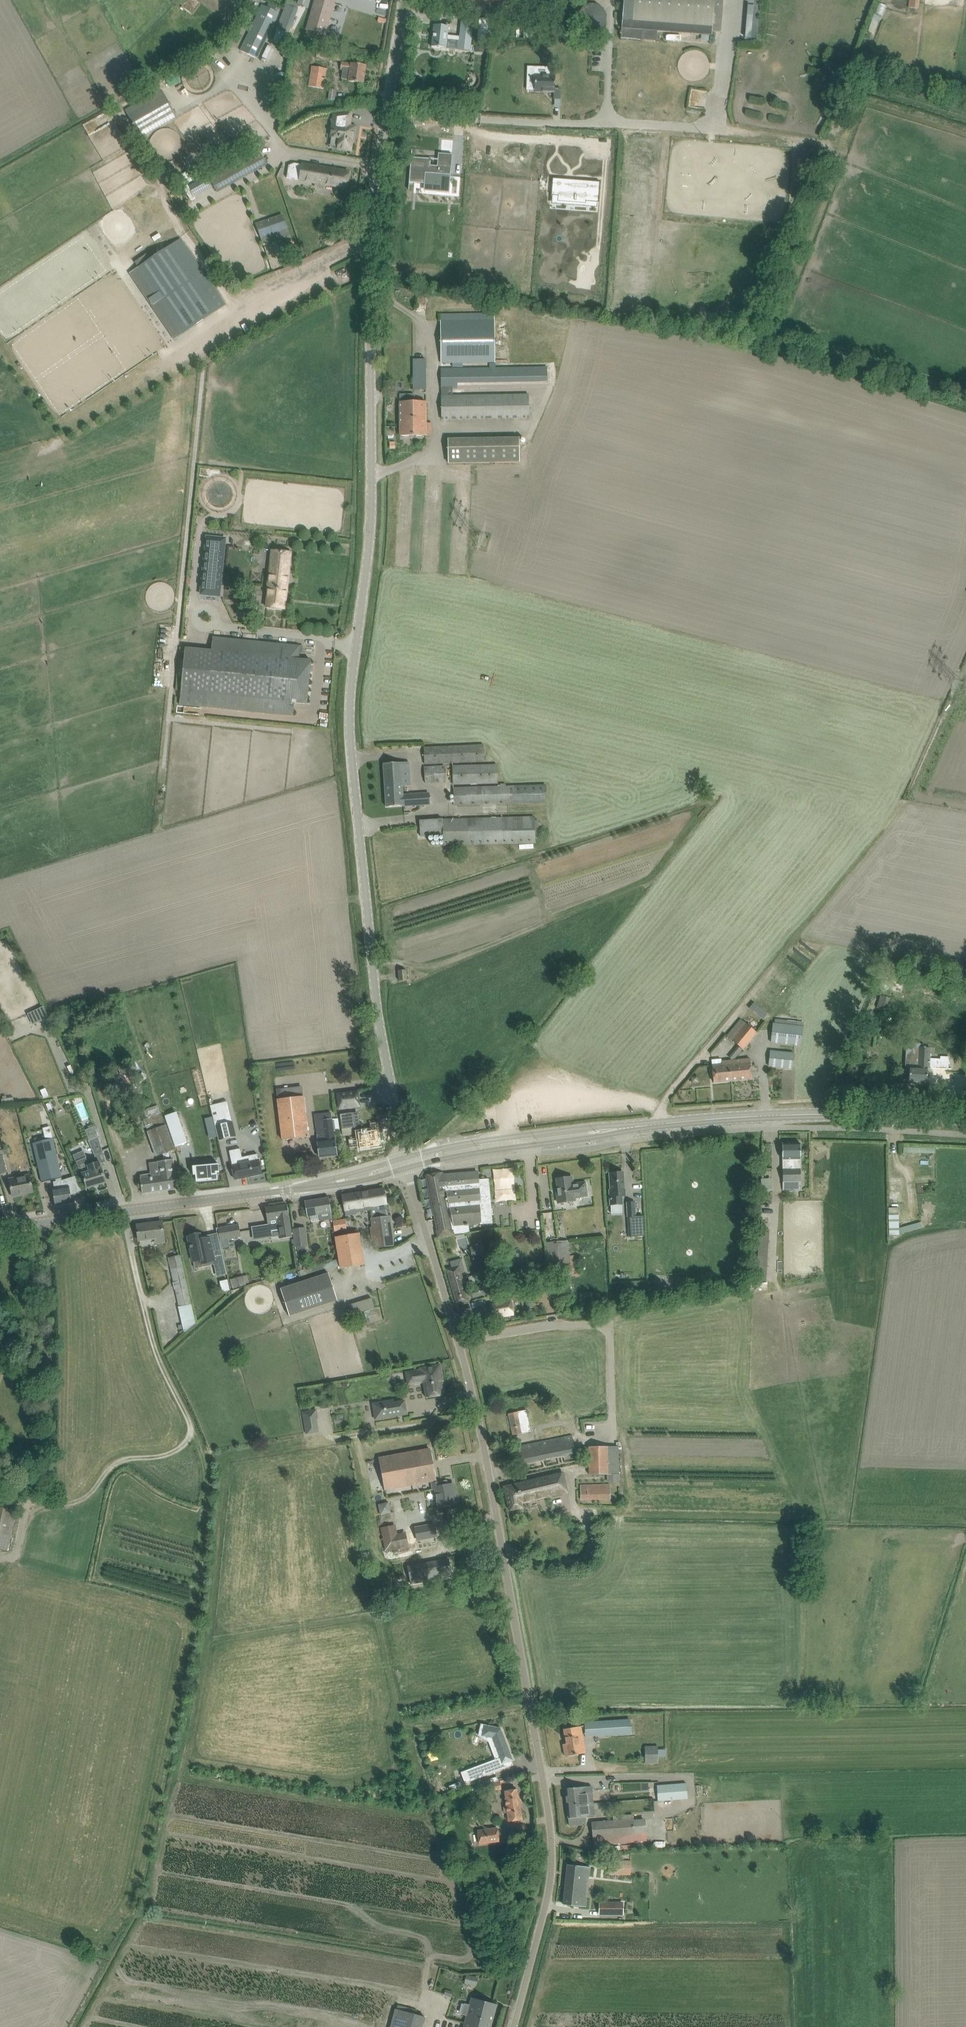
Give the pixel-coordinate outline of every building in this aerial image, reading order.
[(277,29),(289,33),(298,9),(299,5),(300,4),(291,0),(288,0),(282,16),(277,29)] [(310,22),(304,20),(303,27),(307,28),(307,29),(325,34),(335,0),(316,0),(310,22)] [(621,38),(642,40),(642,30),(712,35),(712,32),(721,33),(724,0),(624,0),(621,38)] [(761,0),(749,0),(747,37),(760,38),(761,0)] [(607,15),(604,8),(598,4),(590,4),(583,7),(578,14),(578,18),(580,24),(584,29),(588,31),(595,32),(603,27),(606,22),(607,15)] [(262,5),(240,50),(257,58),(279,13),(262,5)] [(461,20),(459,36),(448,35),(449,27),(434,25),(432,47),(447,49),(458,49),(471,51),(474,21),(461,20)] [(341,69),(342,70),(341,78),(348,79),(348,81),(363,84),(366,65),(351,63),(342,62),(341,69)] [(311,66),(308,85),(324,88),(327,68),(311,66)] [(535,92),(554,92),(554,98),(561,98),(561,88),(555,88),(555,76),(535,75),(535,92)] [(706,100),(707,90),(691,88),(689,106),(701,107),(701,99),(706,100)] [(140,137),(142,135),(177,116),(161,89),(125,110),(140,137)] [(328,99),(335,100),(337,90),(329,89),(328,99)] [(330,137),(340,138),(338,149),(351,151),(352,141),(353,141),(355,126),(349,126),(351,112),(333,114),(330,137)] [(169,145),(159,147),(158,141),(156,142),(159,156),(169,153),(170,155),(183,152),(180,138),(168,141),(169,145)] [(207,174),(210,179),(217,192),(268,165),(259,149),(218,173),(216,168),(207,174)] [(412,151),(409,190),(410,183),(424,184),(424,191),(450,193),(452,167),(431,165),(431,159),(412,157),(412,151)] [(349,172),(293,163),(288,165),(287,177),(299,179),(299,180),(346,188),(349,172)] [(204,177),(197,181),(189,186),(195,196),(212,187),(206,176),(204,177)] [(553,178),(551,196),(558,196),(558,202),(586,204),(586,202),(599,203),(600,182),(570,179),(570,183),(565,182),(566,179),(553,178)] [(255,223),(260,237),(268,234),(283,229),(287,228),(283,214),(255,223)] [(181,238),(138,267),(183,334),(226,305),(181,238)] [(495,320),(451,321),(441,321),(441,363),(452,363),(452,367),(463,367),(463,363),(495,362),(495,320)] [(426,359),(413,359),(414,389),(426,389),(426,383),(426,370),(426,359)] [(547,382),(547,368),(495,369),(495,363),(490,363),(490,369),(441,369),(442,419),(529,419),(529,393),(509,394),(504,394),(453,395),(453,388),(457,387),(457,383),(547,382)] [(426,402),(400,402),(400,436),(426,436),(426,402)] [(461,438),(448,438),(449,463),(462,463),(461,438)] [(204,567),(201,597),(219,599),(220,599),(226,538),(225,538),(207,537),(204,567)] [(267,607),(275,608),(285,609),(291,553),(272,551),(268,589),(269,589),(267,607)] [(211,651),(204,650),(185,648),(180,705),(293,716),(294,703),(307,704),(311,660),(299,659),(300,646),(213,637),(211,651)] [(484,745),(424,748),(425,764),(484,761),(484,745)] [(408,762),(394,763),(384,764),(386,807),(430,804),(429,793),(403,795),(402,785),(409,785),(408,762)] [(497,763),(452,765),(453,784),(498,783),(498,781),(501,781),(501,771),(498,771),(497,763)] [(445,765),(424,766),(425,783),(446,782),(445,765)] [(500,785),(453,787),(454,805),(546,802),(546,784),(506,785),(506,783),(500,783),(500,785)] [(535,816),(419,820),(421,836),(443,835),(443,844),(535,842),(535,827),(538,826),(538,819),(535,819),(535,816)] [(406,970),(399,971),(400,981),(407,980),(406,970)] [(888,989),(902,992),(904,982),(889,979),(888,989)] [(877,1007),(887,1010),(890,998),(881,995),(877,1007)] [(28,1012),(33,1024),(49,1017),(44,1005),(28,1012)] [(760,1009),(755,1014),(762,1020),(767,1014),(760,1009)] [(740,1018),(726,1035),(743,1050),(758,1033),(740,1018)] [(775,1019),(774,1024),(772,1023),(771,1042),(800,1045),(802,1028),(803,1028),(804,1022),(775,1019)] [(910,1067),(910,1073),(909,1083),(927,1084),(927,1068),(929,1068),(951,1069),(948,1068),(949,1057),(940,1056),(940,1059),(930,1058),(931,1048),(925,1047),(924,1046),(924,1047),(918,1047),(917,1067),(910,1067)] [(770,1051),(769,1066),(792,1068),(794,1053),(770,1051)] [(750,1059),(731,1061),(733,1080),(752,1079),(750,1059)] [(712,1066),(713,1072),(714,1082),(733,1080),(731,1061),(722,1062),(722,1065),(712,1066)] [(206,1090),(200,1092),(202,1102),(208,1100),(206,1090)] [(356,1092),(337,1095),(339,1108),(359,1105),(356,1092)] [(303,1096),(277,1099),(282,1140),(308,1137),(303,1096)] [(219,1141),(235,1137),(227,1102),(210,1106),(219,1141)] [(360,1111),(340,1114),(342,1129),(362,1126),(360,1111)] [(322,1121),(324,1136),(317,1137),(318,1141),(318,1148),(319,1157),(337,1155),(332,1119),(322,1121)] [(360,1149),(379,1146),(378,1134),(380,1134),(378,1122),(369,1124),(371,1132),(358,1134),(359,1138),(349,1140),(350,1149),(360,1147),(360,1149)] [(179,1123),(168,1126),(174,1145),(186,1141),(179,1123)] [(147,1131),(154,1149),(172,1143),(166,1125),(147,1131)] [(35,1143),(33,1143),(42,1182),(61,1177),(53,1138),(52,1138),(50,1133),(34,1137),(35,1143)] [(98,1136),(88,1140),(94,1154),(102,1150),(98,1136)] [(172,1143),(154,1149),(156,1156),(174,1149),(172,1143)] [(782,1143),(782,1153),(782,1159),(783,1159),(783,1190),(801,1190),(800,1143),(782,1143)] [(262,1174),(258,1154),(242,1157),(240,1149),(229,1151),(235,1179),(262,1174)] [(79,1163),(81,1168),(87,1188),(106,1183),(100,1164),(99,1161),(99,1162),(96,1156),(79,1163)] [(111,1164),(112,1156),(110,1156),(109,1164),(106,1163),(105,1172),(115,1173),(116,1164),(111,1164)] [(173,1159),(158,1161),(160,1176),(162,1175),(164,1190),(177,1188),(173,1159)] [(140,1178),(140,1183),(142,1193),(164,1190),(162,1175),(160,1176),(158,1161),(149,1162),(150,1174),(140,1176),(140,1178)] [(196,1175),(197,1182),(207,1181),(218,1180),(217,1172),(219,1172),(218,1164),(193,1167),(194,1176),(196,1175)] [(426,1176),(438,1238),(466,1232),(470,1231),(468,1224),(492,1222),(492,1215),(494,1215),(493,1209),(491,1209),(489,1179),(479,1179),(479,1178),(478,1178),(477,1172),(443,1174),(442,1172),(426,1176)] [(610,1190),(610,1200),(611,1204),(614,1204),(614,1206),(619,1206),(619,1204),(623,1204),(623,1195),(624,1195),(623,1183),(623,1173),(610,1173),(611,1190),(610,1190)] [(22,1194),(33,1191),(30,1175),(17,1178),(18,1179),(9,1181),(13,1197),(22,1195),(22,1194)] [(558,1203),(576,1200),(576,1198),(587,1197),(585,1182),(573,1184),(572,1177),(567,1177),(567,1176),(559,1177),(560,1178),(557,1179),(558,1187),(556,1188),(558,1203)] [(52,1189),(54,1195),(55,1205),(72,1203),(71,1195),(81,1190),(76,1177),(62,1181),(54,1182),(55,1189),(52,1189)] [(374,1209),(371,1210),(372,1219),(373,1227),(375,1241),(376,1248),(383,1247),(393,1245),(389,1217),(384,1189),(371,1191),(374,1209)] [(342,1196),(344,1206),(345,1216),(357,1214),(357,1212),(371,1210),(374,1209),(371,1191),(342,1196)] [(305,1202),(307,1212),(307,1216),(319,1214),(320,1221),(332,1218),(331,1212),(330,1208),(329,1198),(305,1202)] [(268,1225),(251,1227),(253,1237),(270,1235),(269,1231),(278,1230),(280,1238),(292,1237),(289,1218),(288,1214),(287,1204),(266,1207),(266,1209),(267,1217),(268,1221),(268,1225)] [(900,1234),(899,1207),(889,1207),(890,1234),(900,1234)] [(344,1218),(333,1220),(334,1231),(345,1230),(344,1218)] [(903,1232),(923,1226),(922,1221),(901,1226),(903,1232)] [(137,1226),(138,1235),(139,1240),(155,1238),(156,1243),(164,1242),(163,1232),(162,1222),(137,1226)] [(239,1224),(218,1227),(220,1239),(241,1236),(239,1224)] [(643,1226),(629,1227),(629,1237),(644,1236),(643,1226)] [(305,1228),(293,1229),(295,1247),(307,1245),(305,1228)] [(359,1233),(335,1237),(340,1268),(364,1265),(359,1233)] [(216,1276),(226,1273),(227,1273),(222,1250),(221,1245),(220,1245),(211,1247),(210,1239),(201,1241),(200,1235),(188,1238),(193,1261),(201,1259),(202,1263),(213,1261),(216,1276)] [(579,1276),(577,1254),(570,1255),(568,1239),(545,1242),(548,1279),(579,1276)] [(483,1243),(470,1246),(473,1256),(485,1253),(483,1243)] [(169,1258),(180,1306),(185,1331),(196,1322),(191,1304),(180,1255),(169,1258)] [(462,1258),(457,1260),(450,1262),(452,1268),(446,1270),(456,1305),(469,1301),(460,1271),(465,1270),(462,1258)] [(757,1268),(756,1281),(766,1282),(767,1263),(757,1262),(757,1268)] [(328,1273),(280,1288),(289,1316),(337,1301),(328,1273)] [(249,1282),(247,1274),(230,1279),(233,1288),(246,1284),(245,1283),(249,1282)] [(227,1280),(220,1281),(222,1292),(230,1290),(227,1280)] [(481,1285),(471,1288),(473,1297),(484,1295),(481,1285)] [(591,1293),(579,1293),(579,1305),(592,1305),(591,1293)] [(511,1299),(491,1303),(494,1319),(514,1315),(511,1299)] [(367,1310),(367,1302),(351,1303),(351,1311),(367,1310)] [(442,1381),(440,1365),(420,1368),(420,1370),(412,1371),(414,1384),(423,1382),(426,1398),(443,1395),(441,1381),(442,1381)] [(377,1411),(378,1419),(407,1414),(405,1401),(391,1403),(390,1400),(372,1403),(374,1412),(377,1411)] [(302,1412),(305,1427),(317,1425),(316,1419),(318,1419),(316,1409),(302,1412)] [(526,1410),(518,1412),(508,1414),(513,1435),(522,1433),(531,1431),(526,1410)] [(549,1428),(550,1436),(557,1434),(556,1431),(560,1430),(559,1427),(556,1428),(555,1427),(549,1428)] [(514,1466),(524,1463),(542,1460),(542,1459),(576,1452),(572,1435),(518,1446),(519,1448),(511,1450),(514,1466)] [(618,1445),(588,1446),(589,1474),(619,1473),(618,1445)] [(430,1449),(380,1459),(383,1479),(385,1489),(412,1484),(431,1481),(435,1480),(434,1474),(430,1449)] [(567,1492),(562,1473),(504,1487),(509,1510),(522,1507),(521,1503),(567,1492)] [(448,1480),(432,1484),(433,1490),(436,1489),(439,1508),(454,1505),(452,1493),(454,1492),(452,1484),(449,1484),(448,1480)] [(610,1483),(580,1484),(581,1499),(610,1498),(610,1483)] [(8,1550),(17,1510),(15,1509),(17,1503),(0,1500),(0,1548),(8,1550)] [(389,1501),(378,1503),(381,1515),(391,1512),(389,1501)] [(434,1523),(415,1527),(417,1541),(437,1537),(434,1523)] [(396,1525),(381,1528),(385,1551),(399,1548),(399,1551),(409,1550),(406,1532),(397,1534),(397,1532),(396,1525)] [(429,1560),(407,1563),(410,1581),(438,1576),(437,1571),(431,1572),(429,1560)] [(605,1722),(595,1722),(596,1736),(629,1734),(629,1720),(625,1721),(605,1722)] [(511,1761),(513,1760),(506,1742),(505,1742),(504,1739),(505,1739),(501,1728),(484,1724),(484,1725),(482,1736),(489,1737),(488,1737),(492,1738),(500,1759),(462,1773),(463,1776),(463,1775),(464,1778),(463,1779),(465,1783),(499,1771),(499,1770),(500,1770),(513,1765),(511,1762),(511,1761)] [(581,1726),(574,1727),(564,1729),(566,1744),(563,1744),(565,1756),(586,1753),(581,1726)] [(657,1746),(644,1745),(645,1763),(658,1762),(657,1746)] [(499,1780),(500,1782),(489,1784),(490,1791),(501,1789),(500,1783),(504,1782),(503,1779),(499,1780)] [(460,1782),(449,1786),(451,1791),(463,1788),(460,1782)] [(672,1784),(659,1785),(660,1801),(673,1800),(687,1798),(685,1783),(672,1784)] [(568,1818),(594,1816),(592,1786),(566,1788),(568,1818)] [(505,1799),(506,1807),(503,1807),(504,1813),(507,1813),(509,1821),(522,1819),(519,1797),(518,1797),(517,1789),(505,1791),(506,1799),(505,1799)] [(645,1819),(633,1819),(633,1814),(613,1816),(614,1821),(592,1823),(594,1853),(604,1852),(603,1844),(647,1840),(646,1833),(645,1819)] [(497,1828),(477,1831),(479,1844),(499,1841),(497,1828)] [(630,1875),(630,1860),(609,1860),(609,1875),(630,1875)] [(563,1904),(573,1905),(586,1907),(587,1898),(580,1897),(582,1876),(589,1877),(590,1867),(567,1864),(563,1904)] [(600,1903),(600,1914),(622,1914),(622,1903),(600,1903)] [(463,2026),(490,2026),(497,2004),(487,2001),(472,1997),(469,2005),(465,2004),(462,2014),(467,2015),(463,2026)] [(390,2026),(422,2026),(425,2016),(395,2008),(390,2026)]
